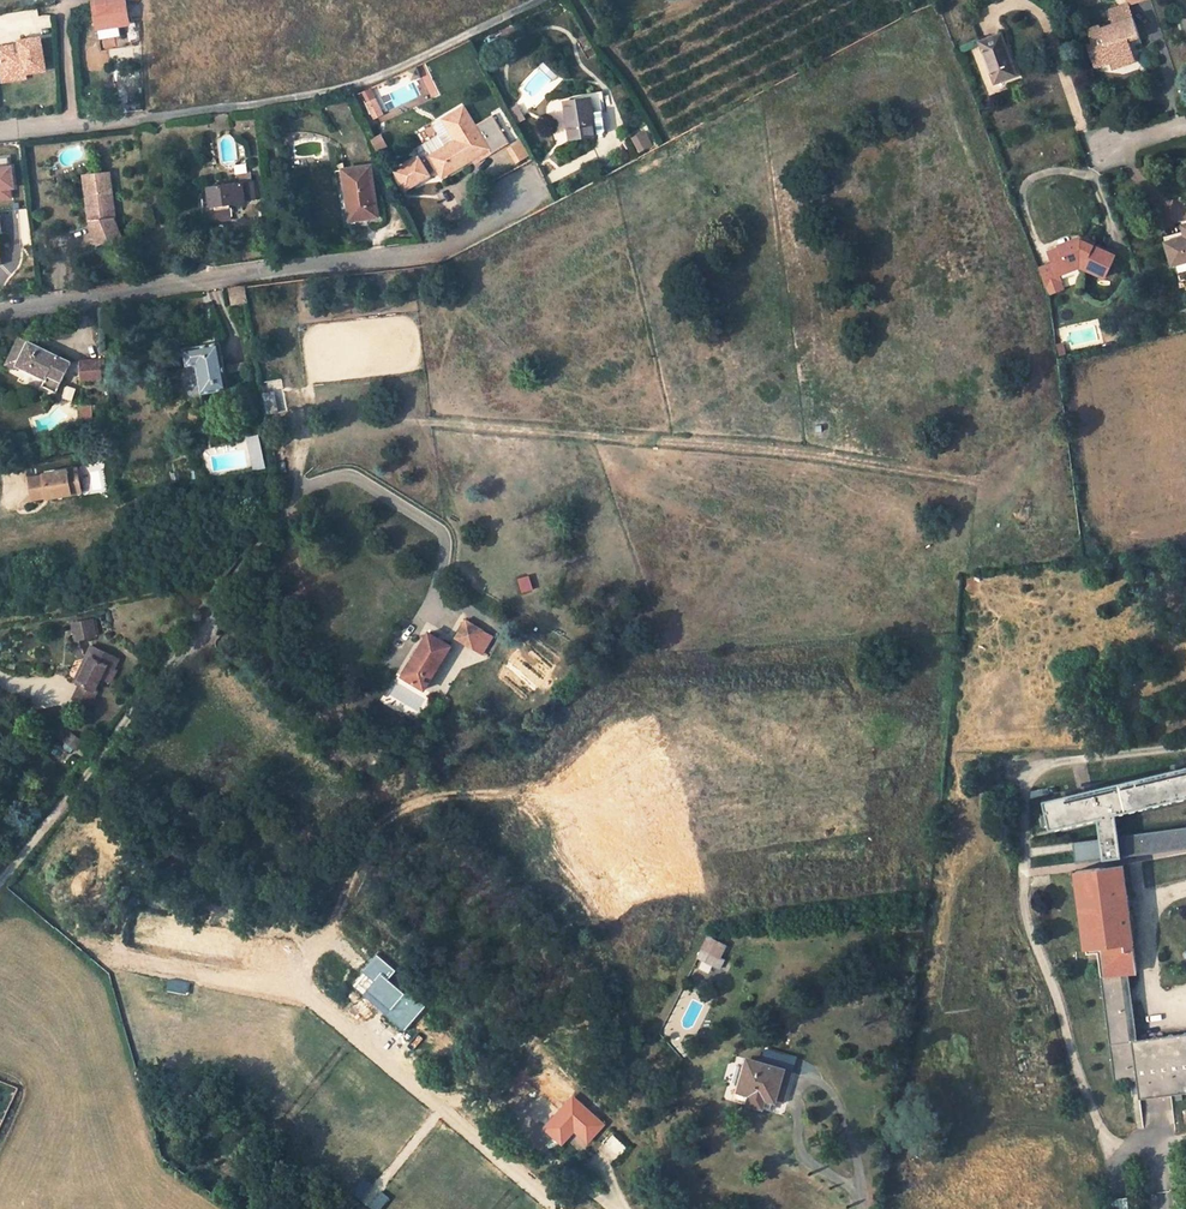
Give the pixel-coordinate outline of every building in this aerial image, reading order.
[(95,4),(95,6),(100,38),(122,35),(120,23),(129,21),(125,0),(117,0),(95,4)] [(1138,37),(1127,4),(1107,11),(1112,24),(1100,28),(1099,26),(1087,30),(1091,44),(1086,45),(1091,60),(1106,55),(1109,63),(1111,69),(1130,63),(1127,51),(1131,49),(1128,40),(1138,37)] [(0,46),(0,50),(4,72),(16,70),(17,76),(28,74),(27,70),(46,66),(40,35),(21,39),(22,48),(17,49),(16,44),(0,46)] [(1000,35),(979,42),(993,83),(1014,75),(1000,35)] [(1135,61),(1131,49),(1127,51),(1130,63),(1135,61)] [(1093,68),(1109,63),(1106,55),(1091,60),(1093,68)] [(503,98),(507,106),(509,109),(515,106),(509,95),(503,98)] [(592,112),(602,110),(602,107),(600,96),(591,97),(592,112)] [(573,125),(569,126),(570,139),(595,135),(592,112),(591,97),(570,100),(573,125)] [(376,118),(383,114),(377,102),(370,105),(376,118)] [(438,169),(442,176),(443,175),(473,158),(489,148),(492,152),(509,142),(499,124),(495,126),(490,117),(476,126),(465,107),(446,118),(458,139),(430,156),(428,153),(397,172),(407,188),(438,169)] [(499,124),(493,115),(490,117),(495,126),(499,124)] [(639,152),(652,145),(644,130),(632,137),(639,152)] [(382,135),(373,140),(377,148),(386,143),(382,135)] [(520,139),(505,147),(513,164),(529,157),(520,139)] [(473,158),(475,162),(492,152),(489,148),(473,158)] [(365,211),(366,218),(378,217),(371,166),(343,169),(349,213),(365,211)] [(109,173),(86,176),(91,221),(92,228),(99,244),(122,234),(115,218),(109,173)] [(255,199),(252,180),(222,184),(217,184),(211,185),(211,189),(214,204),(214,206),(216,206),(216,210),(208,211),(209,221),(226,219),(226,215),(231,215),(230,204),(243,202),(243,201),(255,199)] [(214,204),(211,189),(201,190),(203,205),(214,204)] [(365,211),(349,213),(350,221),(366,218),(365,211)] [(1163,237),(1165,242),(1185,237),(1183,231),(1163,237)] [(1185,237),(1165,242),(1171,265),(1185,261),(1185,236),(1185,237)] [(1057,275),(1078,266),(1103,278),(1113,256),(1079,240),(1047,252),(1052,264),(1038,269),(1044,287),(1059,281),(1057,275)] [(234,303),(248,301),(246,287),(232,289),(234,303)] [(21,357),(17,365),(46,379),(43,385),(57,392),(72,362),(20,336),(12,352),(21,357)] [(202,393),(228,388),(223,362),(220,343),(185,349),(188,365),(197,363),(202,393)] [(21,357),(12,352),(6,364),(15,369),(17,365),(21,357)] [(81,380),(107,378),(106,358),(80,361),(81,380)] [(83,420),(92,419),(91,404),(82,404),(83,420)] [(104,465),(102,453),(81,456),(83,468),(104,465)] [(43,476),(28,478),(31,498),(46,495),(47,498),(77,492),(74,468),(42,472),(43,476)] [(95,635),(92,620),(75,623),(78,638),(79,638),(95,635)] [(466,620),(455,638),(473,649),(484,632),(466,620)] [(428,632),(402,677),(424,689),(451,646),(428,632)] [(79,638),(78,638),(75,639),(79,658),(83,658),(79,638)] [(91,646),(87,655),(91,657),(79,682),(82,683),(74,699),(90,706),(97,690),(95,689),(106,664),(113,667),(118,658),(91,646)] [(87,655),(75,680),(79,682),(91,657),(87,655)] [(66,741),(76,749),(83,740),(72,732),(66,741)] [(997,763),(982,764),(982,773),(998,773),(997,763)] [(1043,800),(1050,829),(1098,818),(1116,813),(1185,797),(1185,766),(1043,800)] [(1116,813),(1098,818),(1100,838),(1119,835),(1116,813)] [(1100,838),(1103,859),(1185,848),(1185,826),(1119,835),(1100,838)] [(1100,838),(1073,841),(1075,863),(1103,859),(1100,838)] [(1076,870),(1086,953),(1098,952),(1113,1081),(1136,1078),(1138,1099),(1185,1093),(1185,1033),(1137,1040),(1131,1040),(1122,975),(1128,974),(1137,972),(1133,948),(1126,949),(1126,945),(1133,944),(1129,912),(1130,912),(1128,896),(1126,896),(1122,864),(1076,870)] [(581,927),(574,932),(583,946),(590,941),(581,927)] [(583,946),(597,966),(604,962),(590,941),(583,946)] [(697,958),(719,969),(724,960),(702,949),(697,958)] [(1137,1040),(1128,974),(1122,975),(1131,1040),(1137,1040)] [(783,1070),(748,1060),(737,1099),(762,1107),(765,1098),(774,1100),(783,1070)] [(774,1100),(784,1103),(792,1073),(783,1070),(774,1100)] [(572,1097),(545,1127),(561,1142),(574,1129),(587,1140),(602,1124),(572,1097)] [(771,1109),(774,1100),(765,1098),(762,1107),(771,1109)] [(610,1132),(600,1143),(618,1159),(628,1148),(610,1132)]
